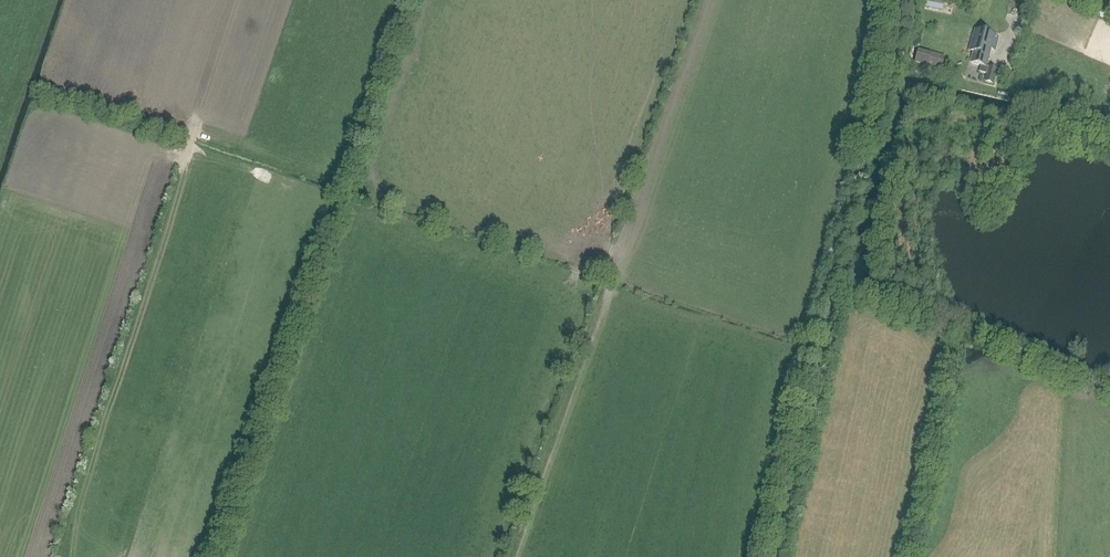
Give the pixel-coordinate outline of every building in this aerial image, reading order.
[(943,2),(935,0),(933,8),(942,10),(943,2)] [(978,32),(971,62),(980,64),(978,70),(987,73),(984,81),(992,83),(996,68),(989,66),(988,66),(985,65),(989,47),(994,48),(997,35),(991,33),(990,36),(978,32)] [(916,54),(913,64),(940,72),(943,61),(916,54)]
